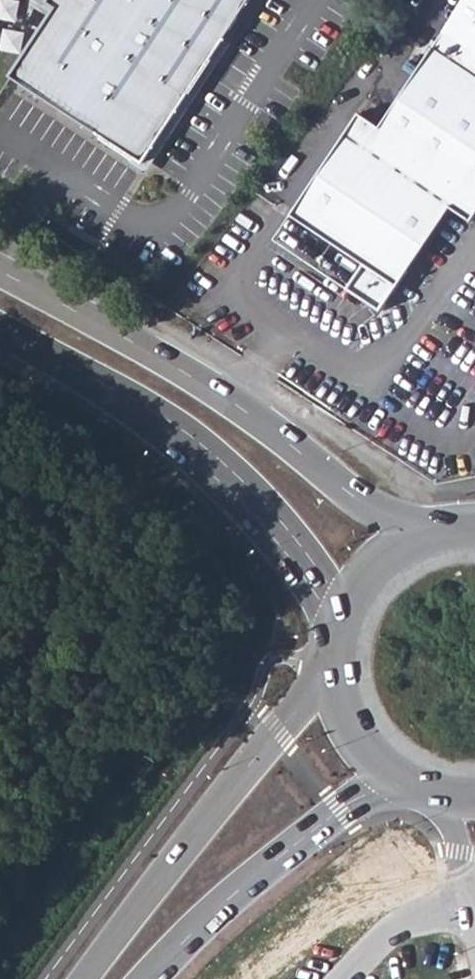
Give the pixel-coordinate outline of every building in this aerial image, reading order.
[(45,5),(53,10),(9,78),(143,165),(251,0),(48,0),(45,5)] [(295,216),(369,265),(352,290),(385,311),(401,285),(453,207),(474,221),(474,0),(467,0),(390,120),(383,131),(372,124),(362,117),(295,216)] [(379,113),(372,124),(383,131),(390,120),(379,113)]
